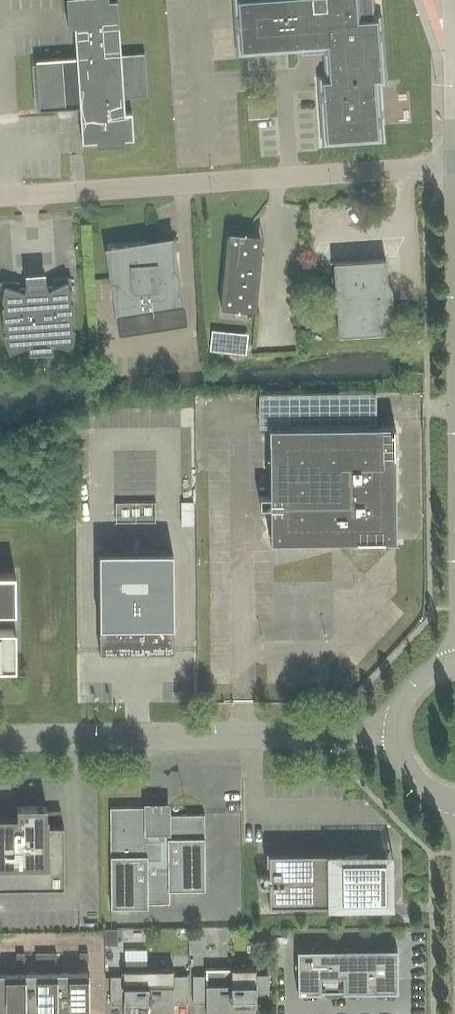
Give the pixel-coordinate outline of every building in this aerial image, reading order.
[(126,112),(124,96),(148,95),(146,53),(122,54),(118,0),(98,0),(72,2),(74,25),(69,25),(69,27),(75,27),(77,57),(36,60),(39,110),(66,109),(65,101),(80,100),(81,108),(83,141),(97,140),(97,146),(126,144),(125,139),(135,138),(133,112),(126,112)] [(381,78),(377,19),(370,20),(369,0),(239,0),(242,50),(329,44),(331,80),(324,80),(328,140),(378,136),(374,79),(381,78)] [(257,311),(264,235),(228,232),(221,307),(257,311)] [(147,245),(112,247),(115,300),(141,298),(142,307),(178,305),(174,252),(148,254),(147,245)] [(386,258),(334,262),(336,292),(329,293),(330,305),(337,304),(339,334),(391,331),(386,258)] [(4,328),(6,328),(6,333),(5,333),(5,337),(7,346),(10,352),(29,343),(30,353),(52,352),(52,342),(72,348),(74,339),(74,329),(73,329),(72,323),(75,323),(71,277),(53,278),(54,285),(42,286),(41,279),(31,279),(32,287),(19,288),(19,280),(1,282),(4,328)] [(271,541),(397,540),(395,425),(269,426),(271,541)] [(173,550),(99,551),(100,653),(131,652),(130,641),(144,641),(144,652),(174,652),(173,550)] [(16,611),(15,572),(0,573),(0,611),(16,611)] [(16,629),(0,629),(0,667),(16,667),(16,629)] [(64,824),(59,824),(59,812),(47,812),(47,806),(17,806),(17,818),(0,818),(0,888),(65,887),(64,824)] [(205,889),(205,814),(168,814),(168,810),(147,810),(147,806),(111,807),(112,907),(148,907),(148,903),(170,902),(170,889),(205,889)] [(364,852),(269,853),(269,905),(394,904),(393,880),(386,880),(385,867),(387,867),(387,858),(374,858),(374,859),(364,860),(364,852)] [(178,940),(190,940),(189,929),(177,929),(178,940)] [(189,929),(190,940),(200,940),(200,929),(189,929)] [(118,947),(118,931),(105,931),(105,947),(118,947)] [(298,948),(298,991),(398,990),(398,947),(298,948)] [(89,950),(81,950),(81,964),(89,963),(89,950)] [(25,952),(16,952),(17,964),(26,964),(25,952)] [(38,952),(38,963),(57,962),(57,952),(38,952)] [(231,1013),(230,967),(206,968),(206,974),(193,975),(194,1003),(206,1003),(206,1013),(231,1013)] [(270,1002),(269,974),(257,974),(257,967),(230,967),(231,1013),(257,1012),(257,1002),(270,1002)] [(148,1013),(147,968),(123,969),(123,975),(111,975),(111,1004),(124,1003),(124,1013),(148,1013)] [(174,968),(147,968),(148,1013),(174,1013),(174,1003),(187,1003),(187,975),(174,975),(174,968)] [(89,971),(57,972),(58,1010),(90,1010),(89,971)] [(0,972),(0,1011),(26,1011),(26,972),(0,972)] [(26,972),(26,1011),(58,1010),(57,972),(26,972)]
